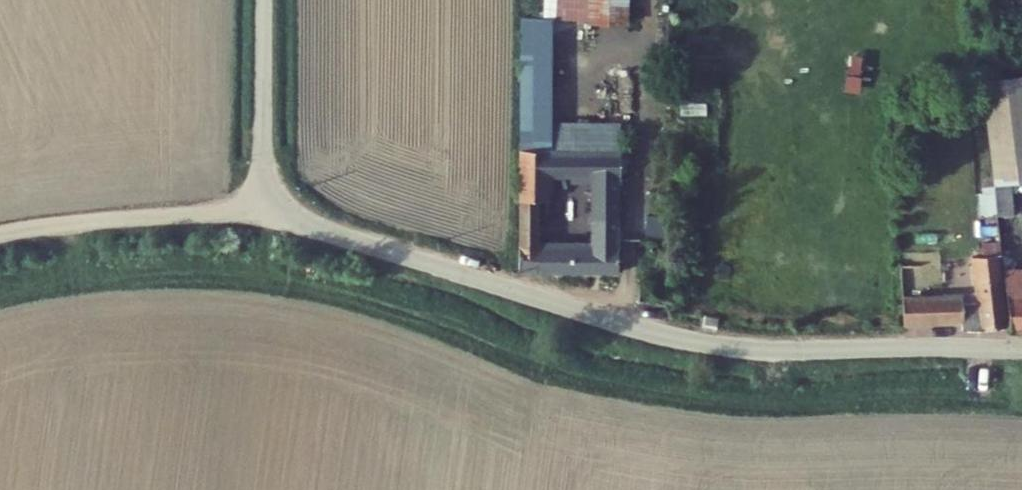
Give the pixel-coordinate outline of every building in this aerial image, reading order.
[(621,0),(583,0),(583,11),(517,11),(516,67),(614,69),(622,69),(621,0)] [(844,57),(843,90),(858,90),(859,57),(844,57)] [(555,143),(555,170),(571,171),(571,143),(615,144),(614,69),(516,67),(515,142),(519,143),(555,143)] [(995,215),(1004,214),(1000,181),(1021,179),(1021,74),(979,78),(995,215)] [(555,143),(519,143),(518,191),(537,191),(551,191),(550,170),(555,170),(555,143)] [(615,144),(571,143),(571,171),(592,171),(592,188),(585,188),(584,208),(590,208),(589,237),(550,235),(550,261),(613,262),(612,185),(618,185),(617,144),(615,144)] [(518,191),(517,216),(537,217),(537,191),(518,191)] [(537,217),(517,216),(517,260),(537,260),(538,235),(537,217)] [(538,235),(537,260),(550,261),(550,235),(538,235)] [(918,265),(897,267),(903,326),(958,326),(962,336),(1004,333),(995,255),(966,258),(971,302),(962,303),(961,299),(920,298),(918,265)] [(1003,297),(1021,297),(1021,272),(1000,271),(1003,297)] [(1003,297),(1006,333),(1021,333),(1021,297),(1003,297)]
